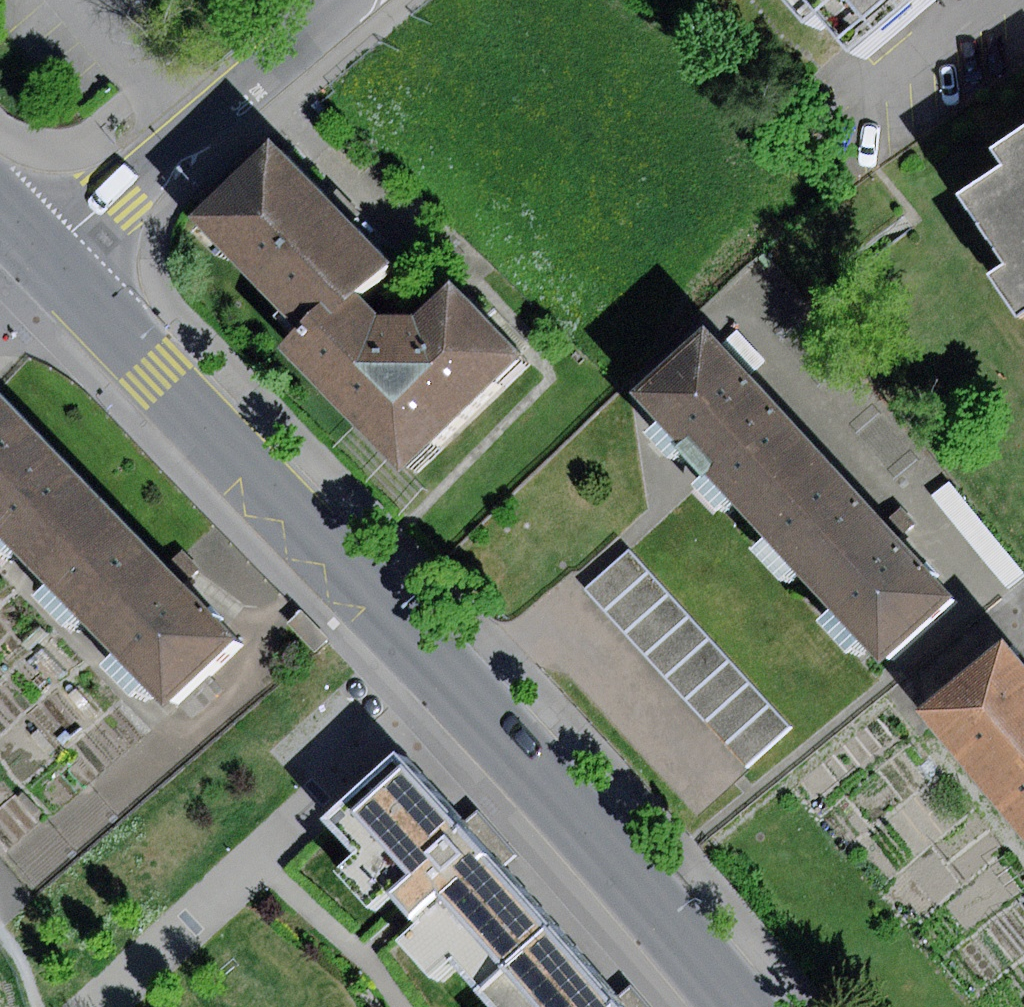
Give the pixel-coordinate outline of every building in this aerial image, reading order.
[(823,40),(836,29),(866,62),(938,0),(789,0),(823,40)] [(312,340),(361,294),(393,263),(336,202),(281,144),(200,220),(312,340)] [(1006,156),(1019,176),(978,203),(1023,270),(1005,282),(1023,310),(1023,144),(1006,156)] [(361,294),(312,340),(298,352),(414,476),(535,363),(462,284),(422,322),(402,322),(387,321),(361,294)] [(754,524),(826,458),(705,326),(632,393),(754,524)] [(115,509),(0,389),(0,534),(43,578),(115,509)] [(955,598),(826,458),(754,524),(883,664),(955,598)] [(950,482),(932,496),(1006,587),(1023,574),(950,482)] [(115,509),(43,578),(172,712),(244,643),(177,573),(115,509)] [(747,763),(790,724),(630,551),(587,590),(747,763)] [(300,611),(286,625),(315,652),(329,639),(300,611)] [(1004,639),(919,709),(1023,837),(1023,664),(1004,639)] [(453,962),(476,989),(543,930),(481,859),(485,856),(471,839),(460,827),(455,831),(396,763),(331,820),(358,850),(335,870),(366,906),(388,886),(419,922),(399,939),(434,979),(453,962)] [(476,989),(491,1006),(615,1006),(611,1002),(609,1004),(543,930),(476,989)]
